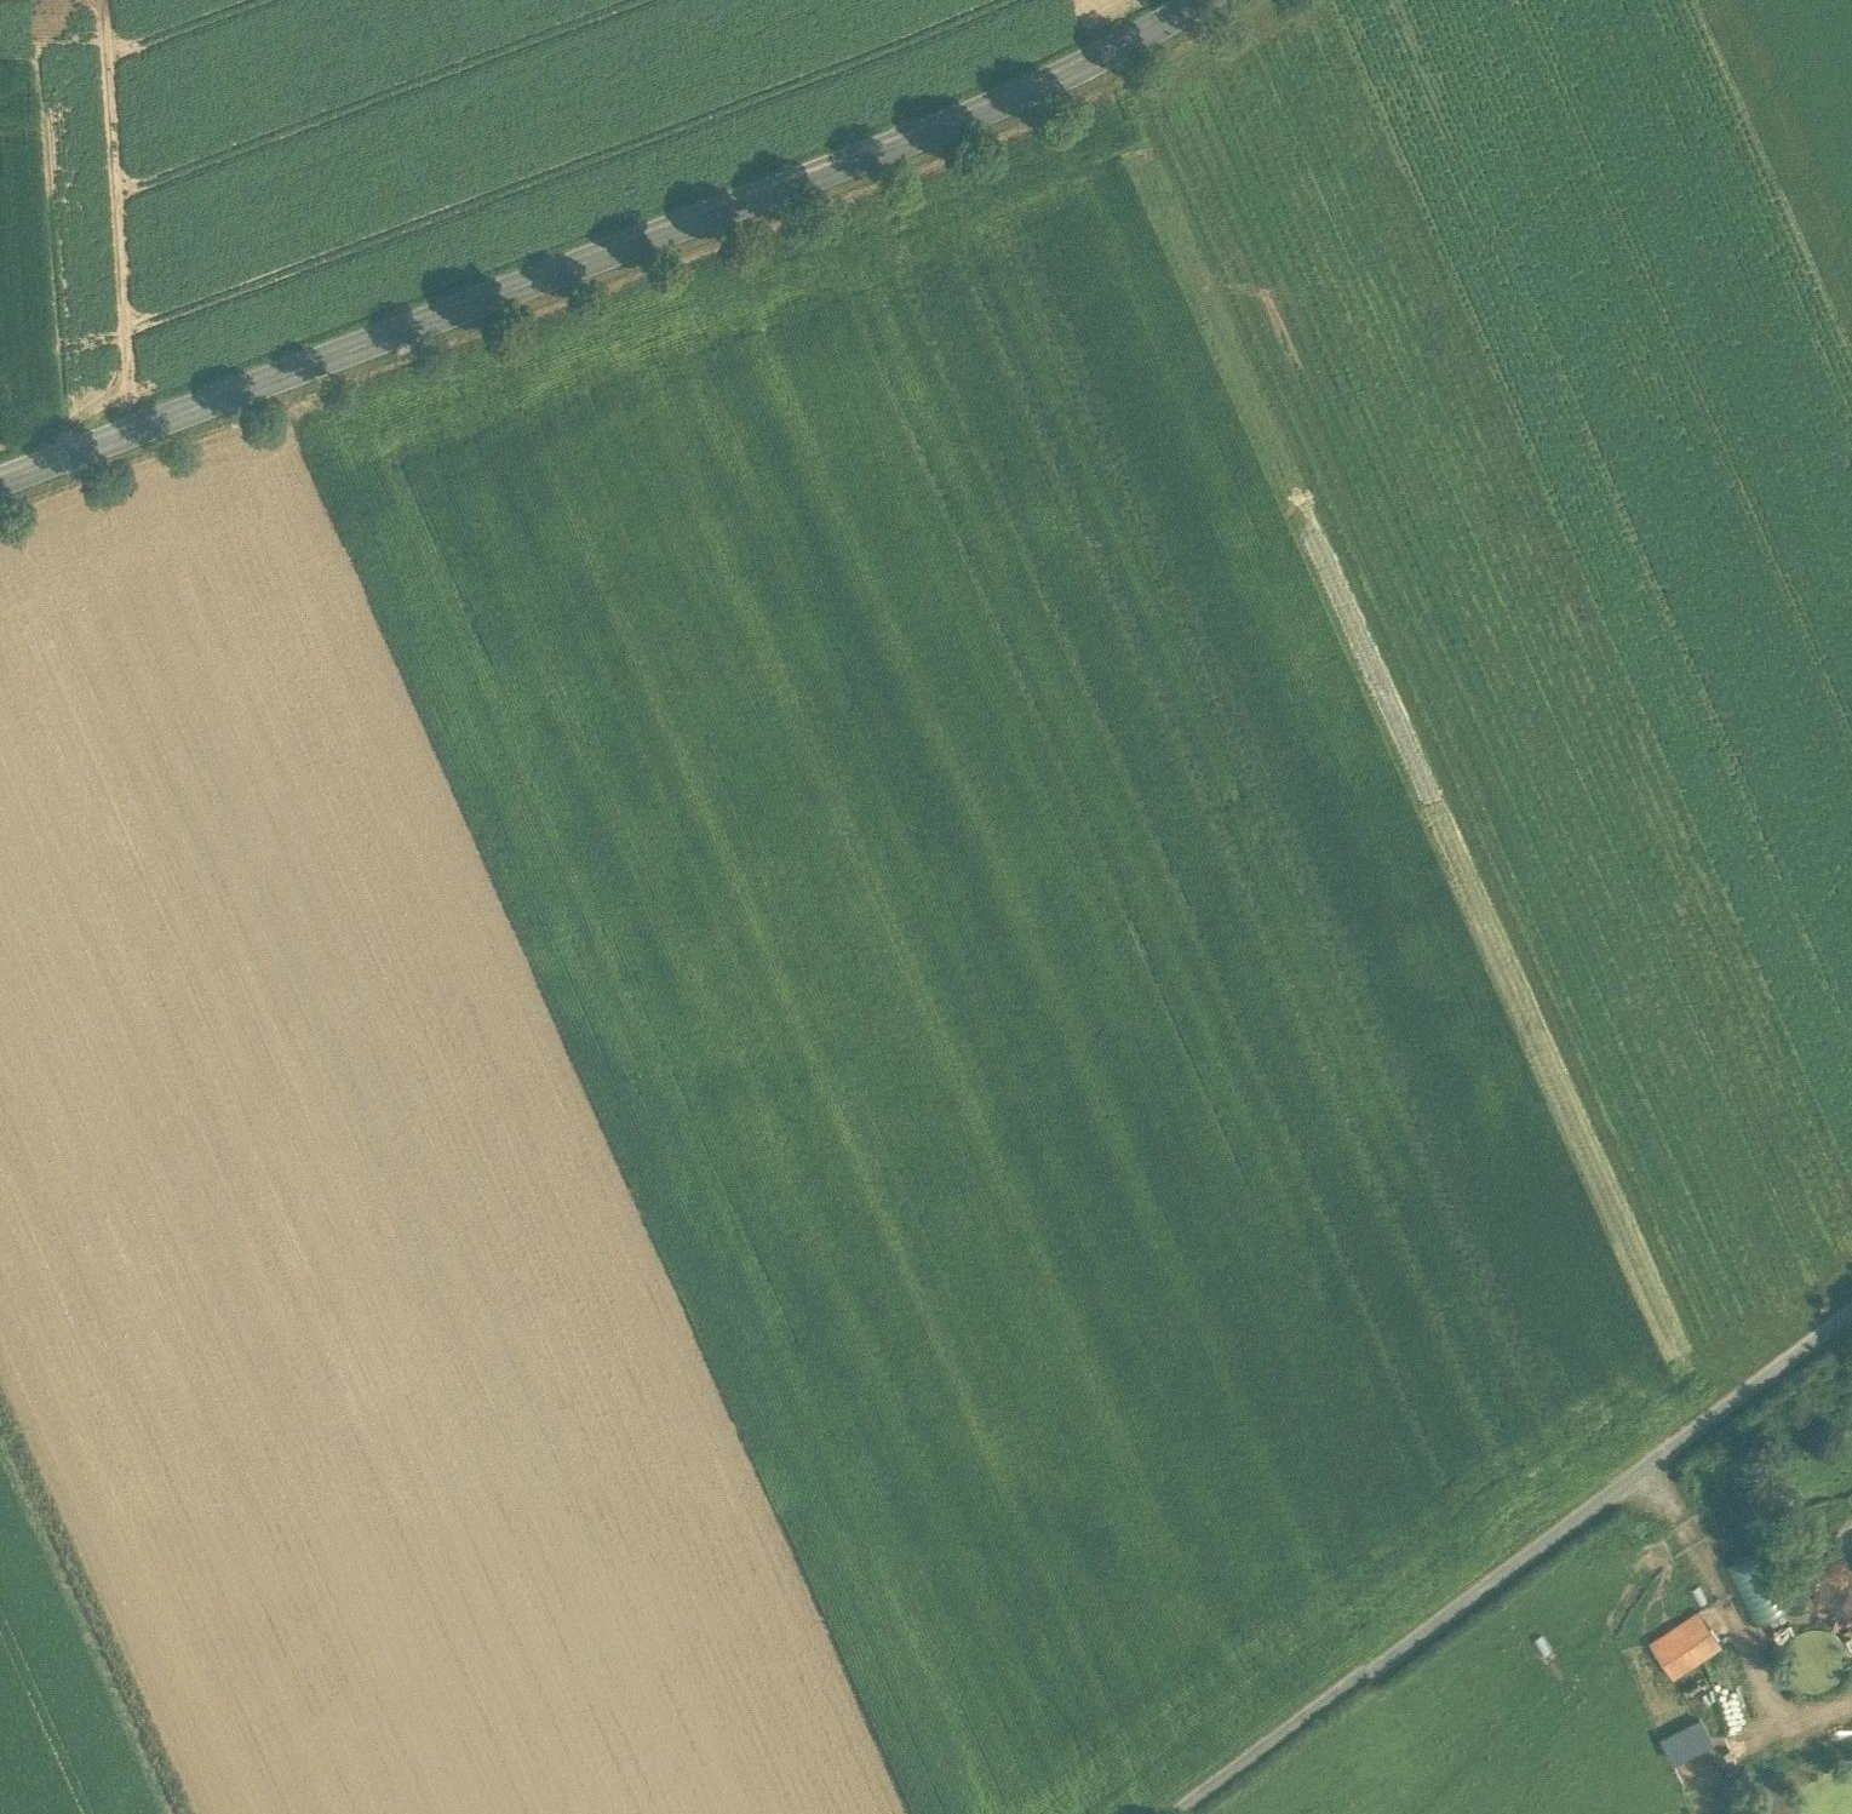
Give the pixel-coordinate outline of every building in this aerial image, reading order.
[(1725,1563),(1753,1619),(1786,1603),(1758,1547),(1725,1563)] [(1699,1609),(1650,1641),(1673,1675),(1721,1643),(1699,1609)]
